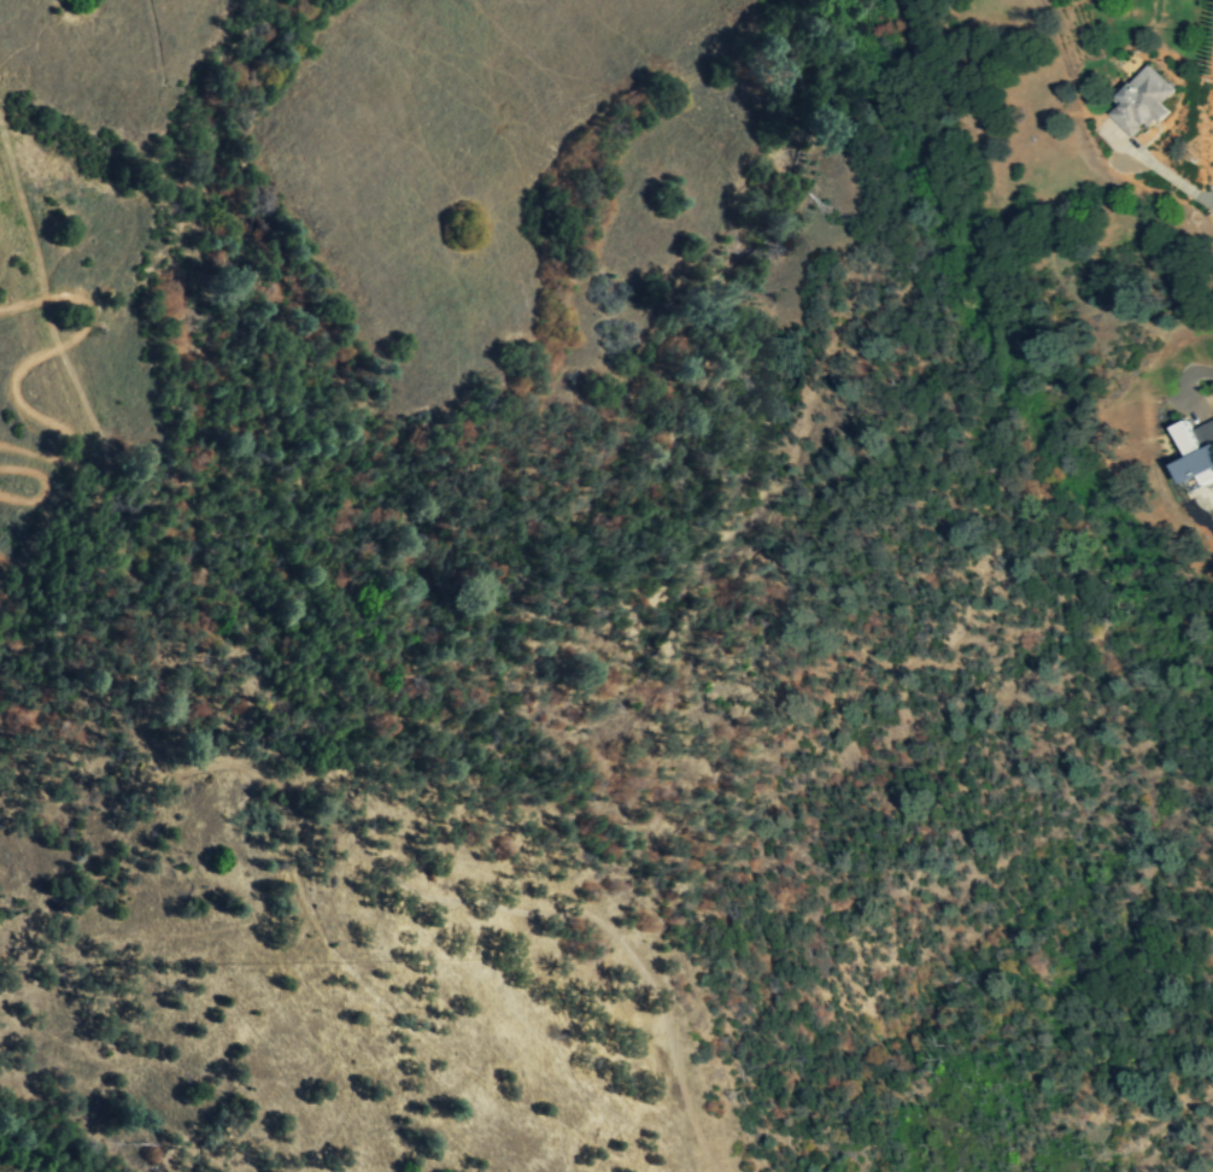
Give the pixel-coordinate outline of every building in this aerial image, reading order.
[(1174,90),(1149,64),(1115,96),(1121,101),(1108,115),(1130,137),(1144,123),(1150,129),(1168,111),(1161,102),(1174,90)] [(1186,458),(1173,463),(1182,485),(1199,477),(1202,485),(1212,480),(1212,471),(1212,469),(1212,419),(1190,428),(1186,421),(1173,427),(1186,458)]
